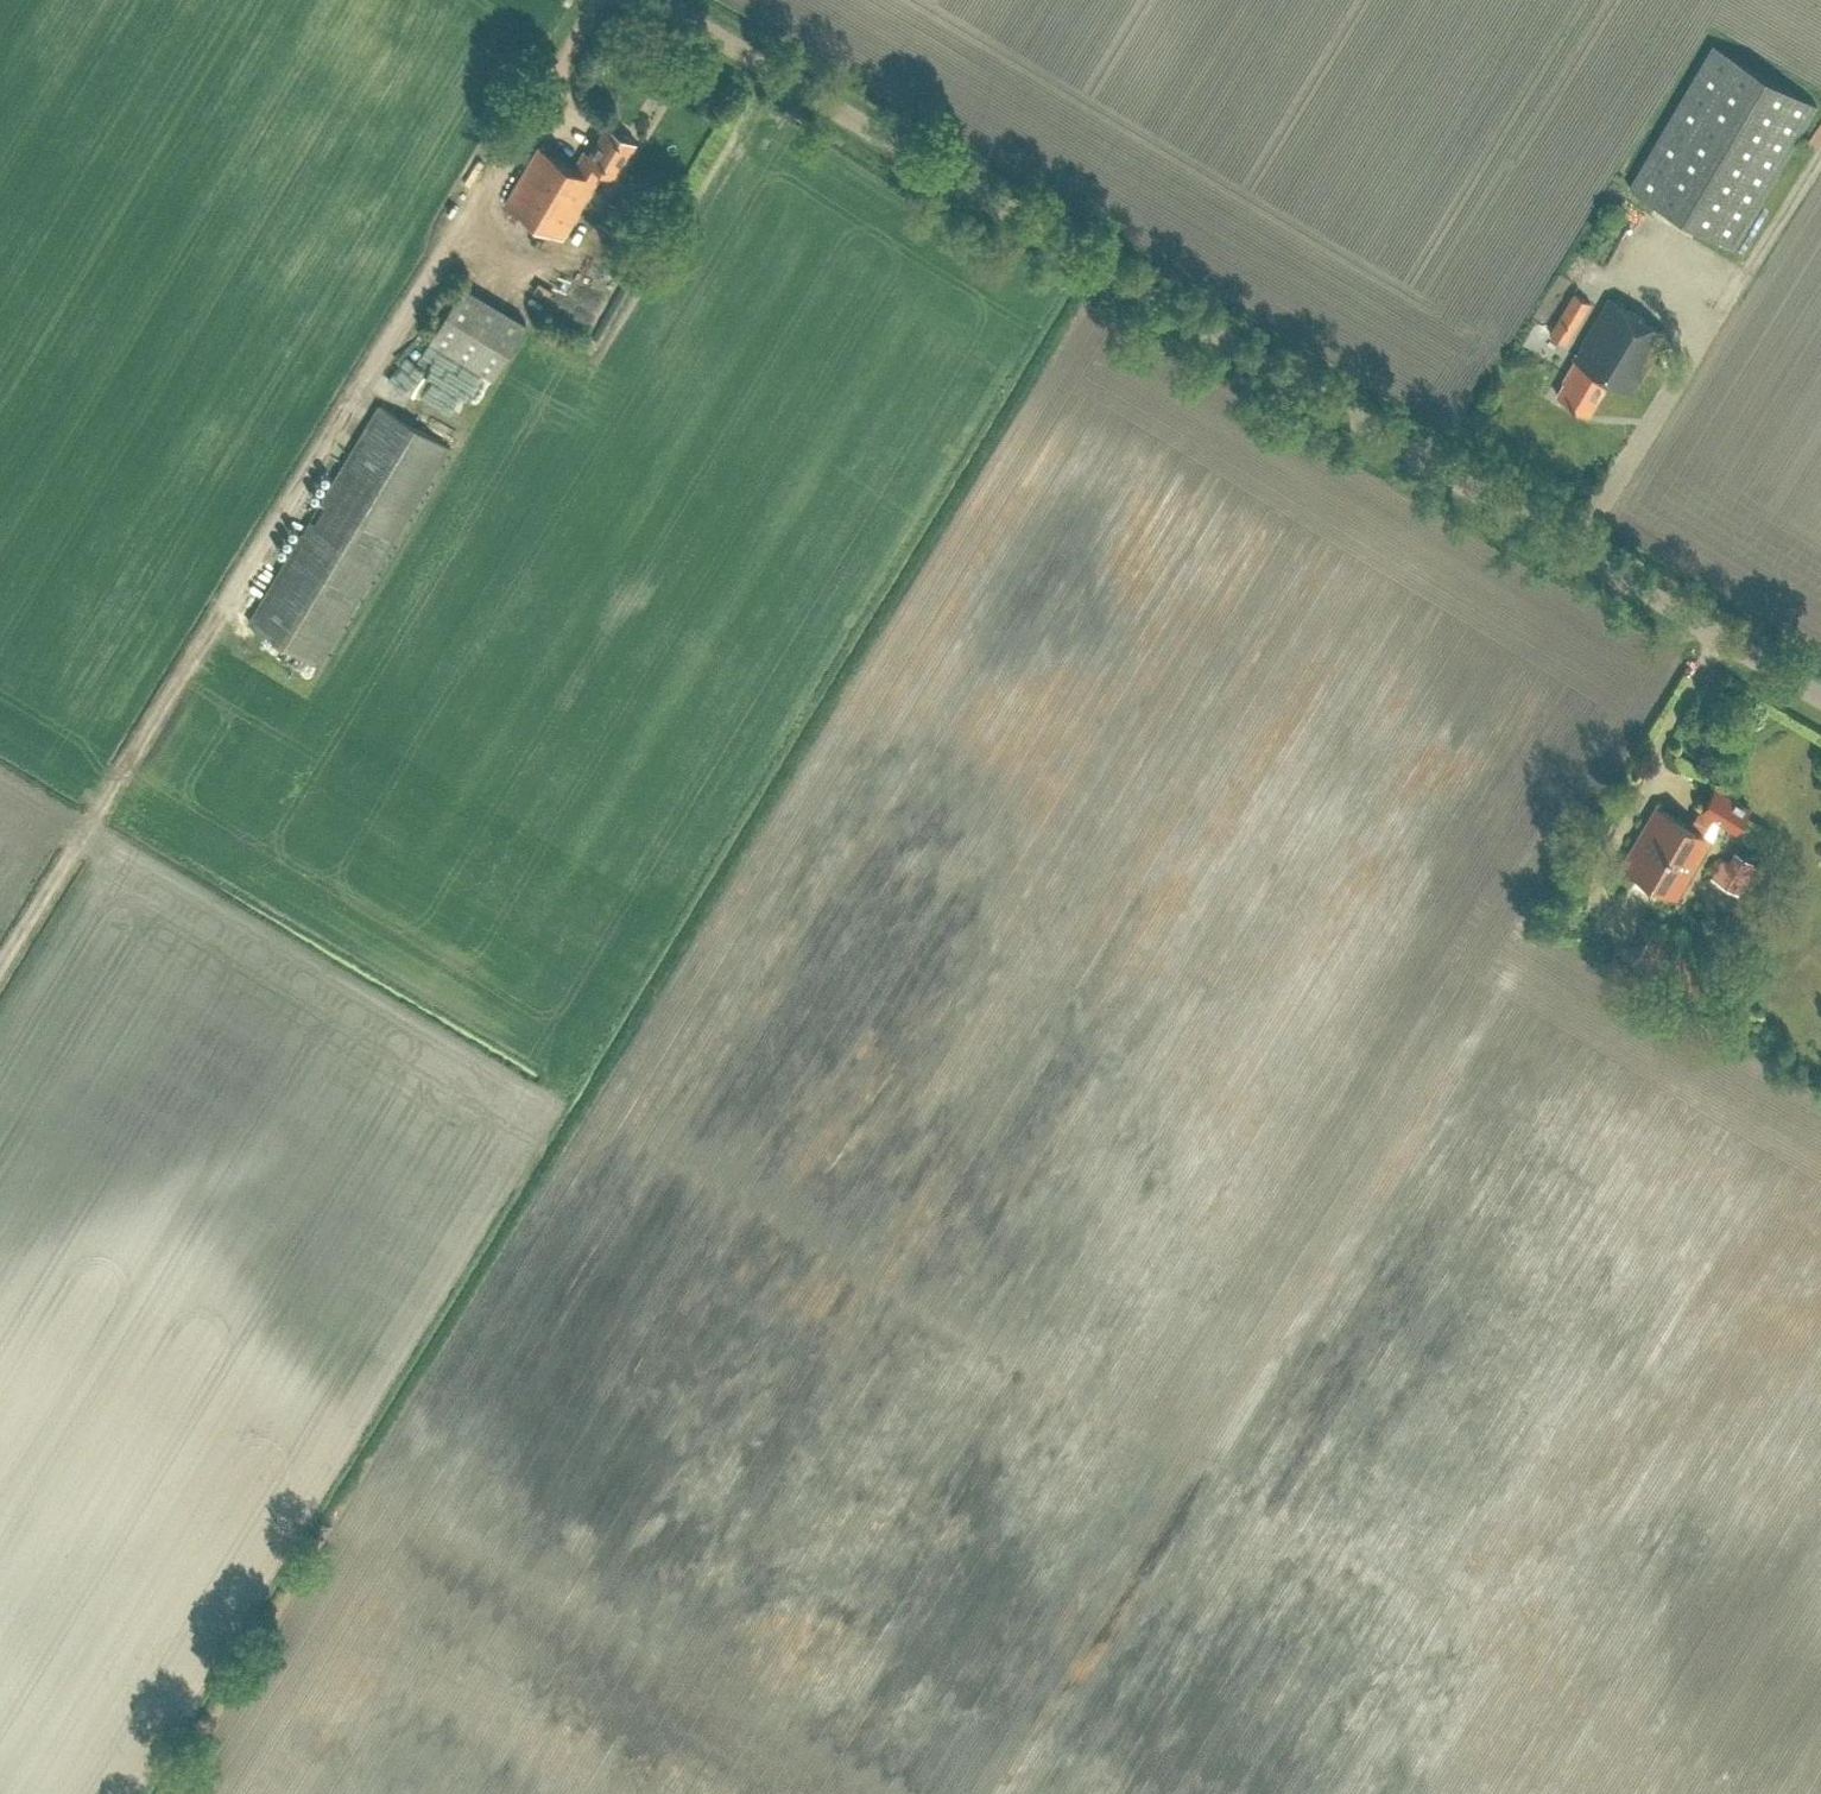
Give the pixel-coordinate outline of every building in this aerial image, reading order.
[(1816,103),(1713,42),(1629,185),(1732,246),(1816,103)] [(637,138),(608,121),(590,152),(582,147),(573,162),(541,143),(506,202),(563,236),(603,168),(615,175),(637,138)] [(527,319),(464,280),(431,334),(495,372),(527,319)] [(1590,300),(1575,291),(1551,332),(1566,341),(1590,300)] [(1667,329),(1610,295),(1573,357),(1575,358),(1567,372),(1569,374),(1557,393),(1588,411),(1608,378),(1630,391),(1667,329)] [(451,443),(379,400),(248,617),(319,660),(451,443)] [(1748,804),(1715,785),(1701,807),(1704,809),(1695,824),(1655,800),(1620,859),(1678,892),(1712,834),(1711,834),(1720,818),(1735,827),(1748,804)] [(1758,861),(1735,848),(1729,859),(1725,856),(1713,876),(1740,892),(1758,861)]
